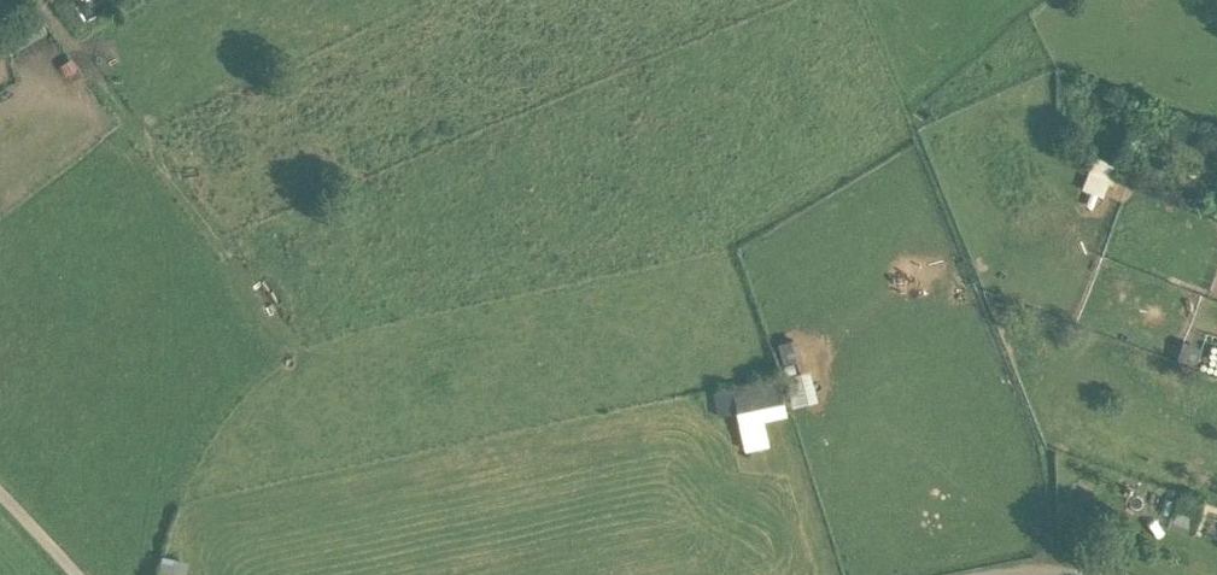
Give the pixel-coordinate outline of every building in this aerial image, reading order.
[(114,0),(75,0),(83,16),(114,0)] [(33,11),(7,35),(20,49),(46,25),(33,11)] [(1105,193),(1117,161),(1096,153),(1084,185),(1105,193)] [(796,402),(818,398),(813,368),(791,372),(796,402)] [(746,447),(770,444),(766,416),(786,413),(780,376),(715,386),(719,413),(740,410),(746,447)] [(1206,505),(1180,498),(1172,525),(1199,533),(1206,505)] [(192,558),(164,552),(160,574),(189,574),(192,558)]
